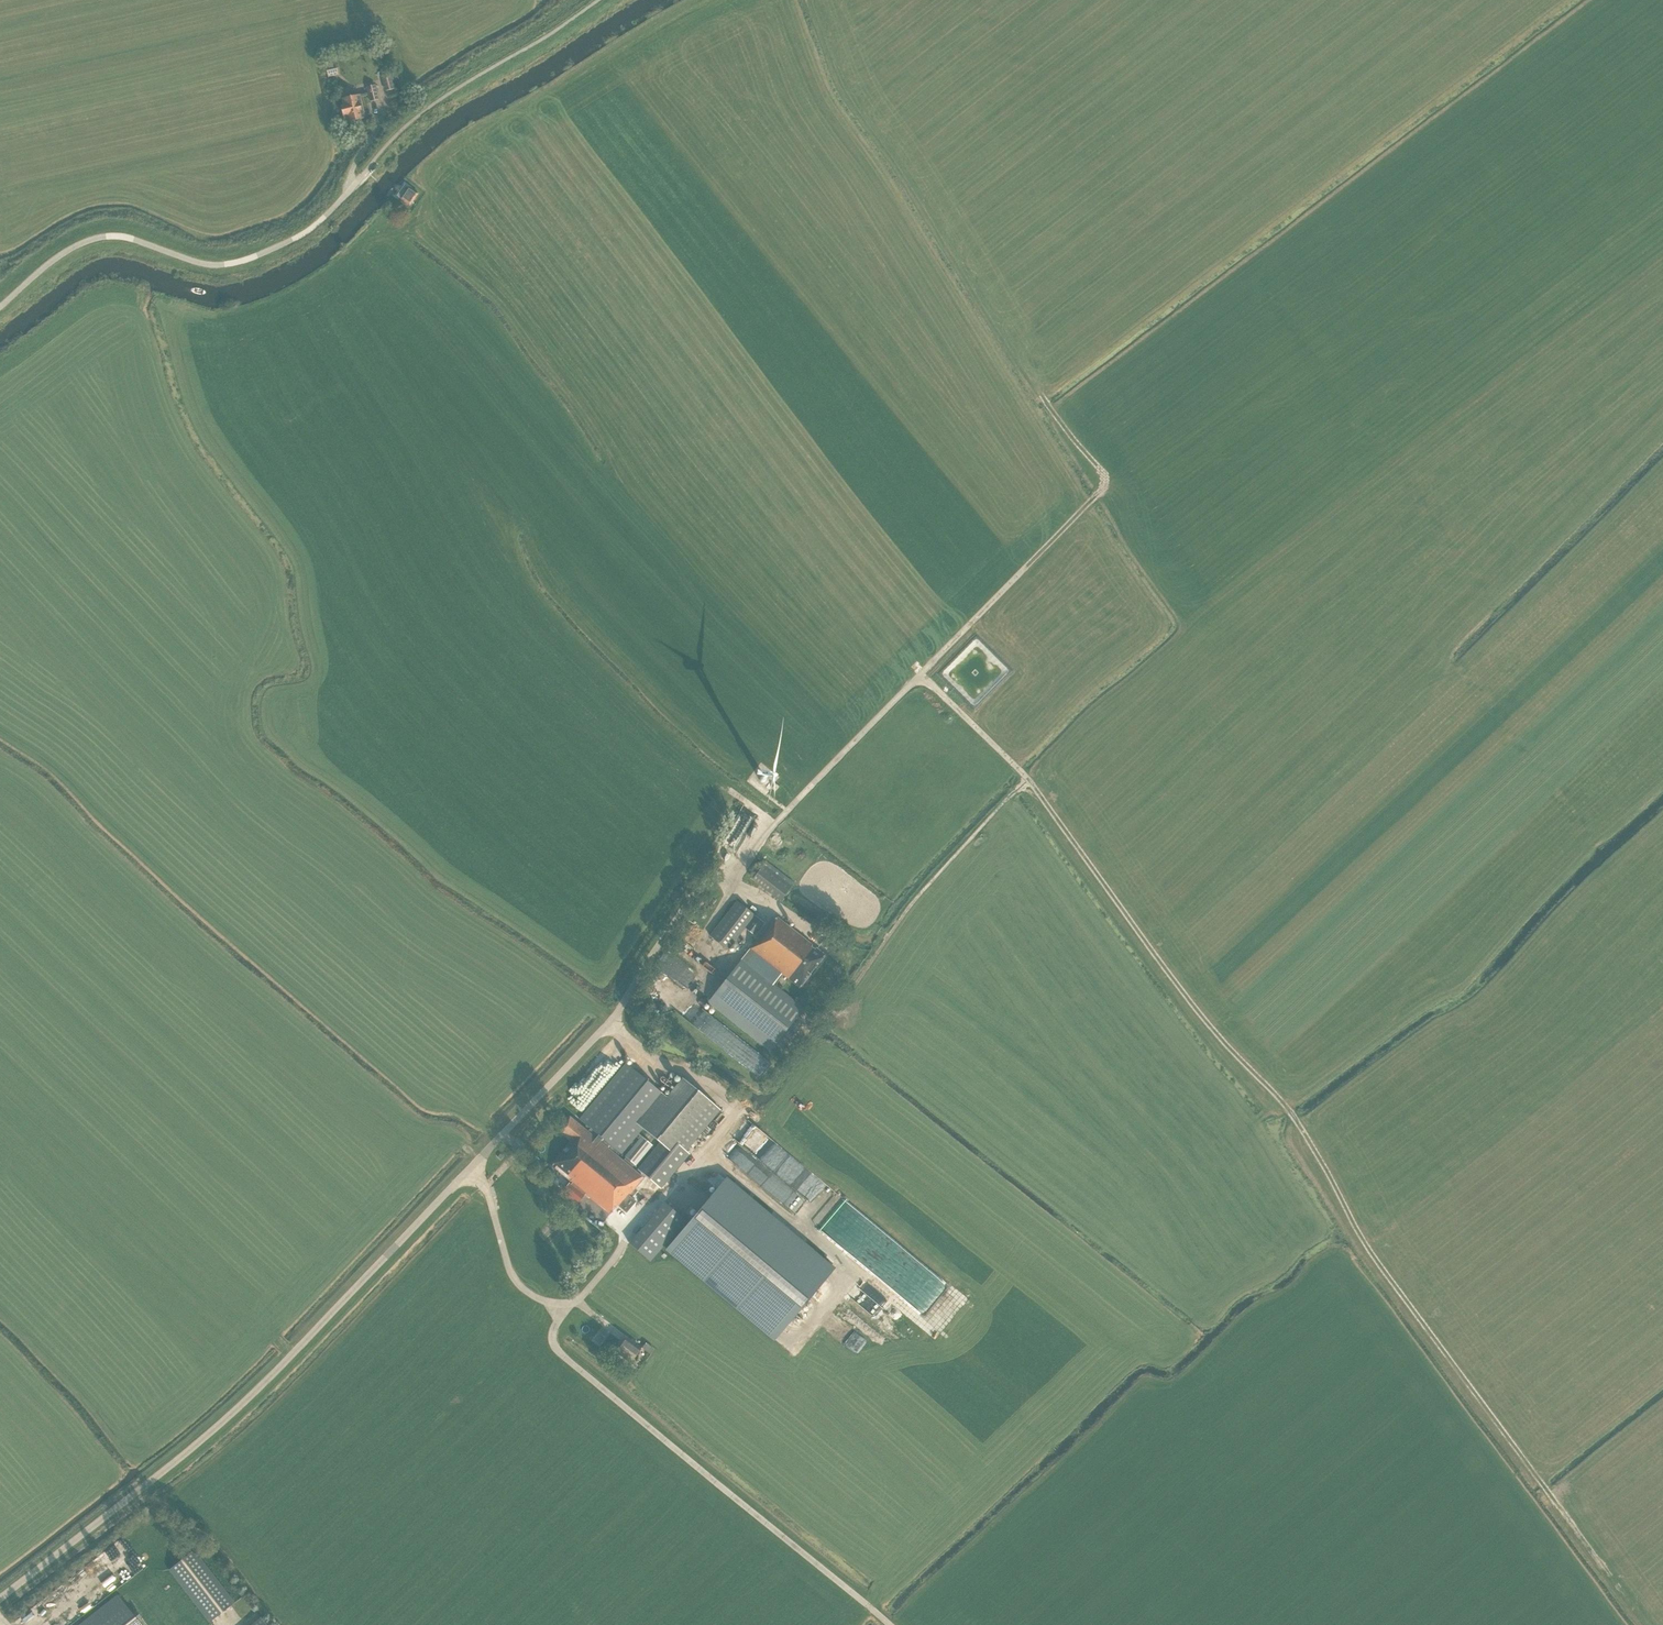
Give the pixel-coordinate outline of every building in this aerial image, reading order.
[(338,74),(335,63),(325,65),(328,77),(338,74)] [(394,88),(390,73),(381,76),(385,91),(394,88)] [(370,101),(378,99),(375,85),(367,87),(370,101)] [(347,121),(365,117),(360,95),(342,99),(343,105),(341,106),(343,116),(346,115),(347,121)] [(415,197),(418,193),(408,187),(400,199),(410,205),(415,197)] [(766,861),(763,865),(752,879),(781,901),(791,886),(794,883),(766,861)] [(737,901),(736,902),(710,936),(728,950),(755,915),(737,901)] [(754,935),(764,922),(755,916),(745,929),(754,935)] [(769,925),(750,949),(707,1002),(769,1051),(804,1008),(773,984),(782,974),(799,988),(825,955),(816,947),(814,949),(811,947),(813,945),(777,917),(770,926),(769,925)] [(690,1154),(685,1150),(720,1109),(683,1079),(667,1098),(626,1063),(579,1119),(590,1128),(587,1131),(570,1117),(558,1131),(571,1142),(552,1165),(570,1179),(570,1180),(572,1182),(571,1184),(569,1183),(563,1191),(578,1203),(585,1193),(613,1216),(620,1208),(630,1215),(639,1204),(633,1198),(634,1197),(636,1199),(641,1193),(638,1191),(647,1181),(634,1171),(637,1167),(638,1168),(655,1148),(638,1133),(642,1129),(663,1146),(641,1172),(661,1188),(690,1154)] [(726,1179),(667,1249),(774,1339),(833,1269),(726,1179)] [(664,1203),(629,1244),(631,1245),(627,1250),(641,1262),(645,1257),(650,1261),(685,1220),(664,1203)] [(584,1215),(586,1212),(580,1207),(577,1209),(584,1215)] [(606,1339),(610,1333),(604,1328),(600,1334),(606,1339)] [(630,1362),(640,1349),(627,1338),(616,1352),(630,1362)] [(654,1349),(645,1342),(641,1348),(650,1354),(654,1349)] [(210,1622),(234,1603),(194,1550),(169,1569),(210,1622)] [(136,1612),(133,1615),(118,1595),(80,1624),(141,1624),(137,1620),(140,1617),(136,1612)]
